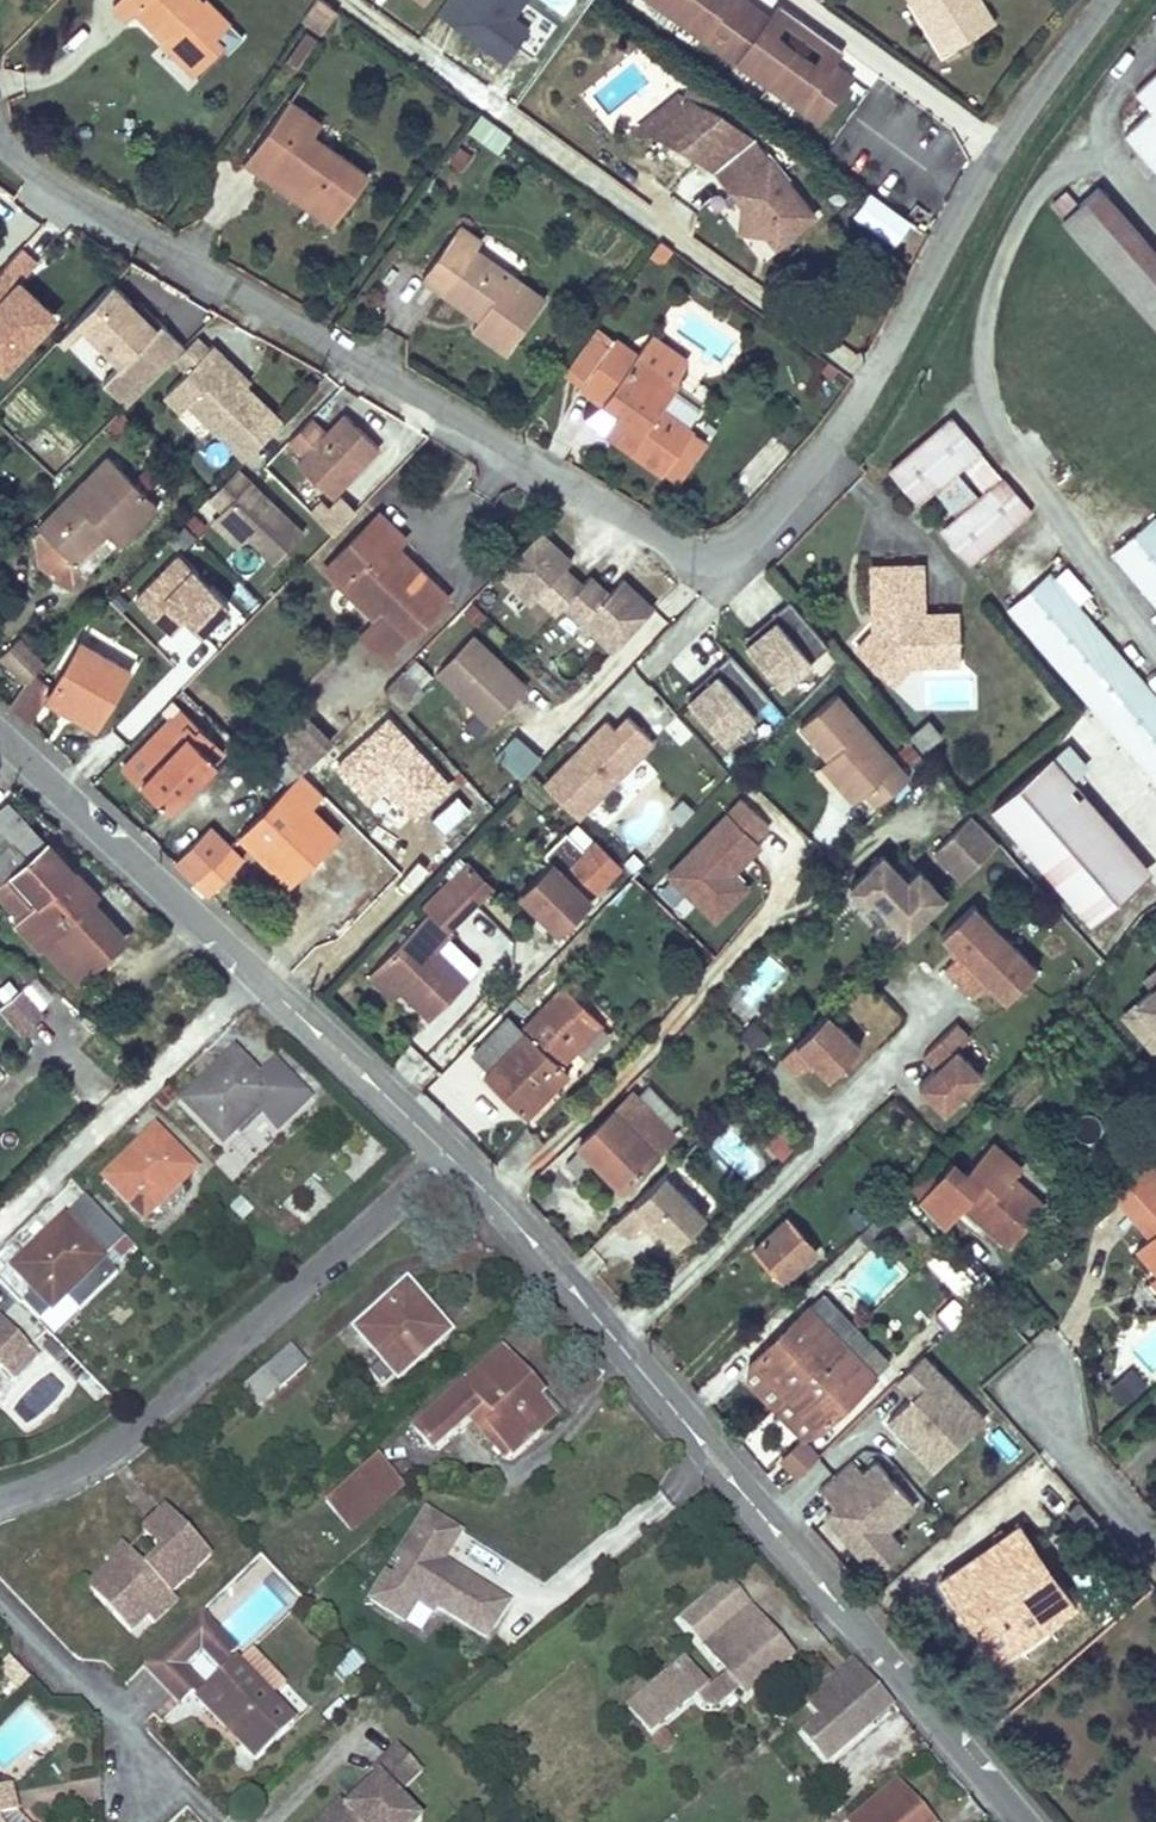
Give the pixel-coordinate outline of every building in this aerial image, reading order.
[(113,4),(129,20),(137,12),(164,39),(166,40),(170,36),(202,68),(222,47),(228,52),(242,38),(204,0),(201,3),(198,0),(117,0),(113,4)] [(302,18),(321,32),(337,9),(325,0),(315,0),(302,18)] [(488,49),(505,62),(531,28),(514,15),(525,0),(452,0),(442,14),(451,21),(488,49)] [(820,121),(852,77),(836,66),(847,50),(781,1),(769,17),(747,0),(655,0),(820,121)] [(943,53),(994,22),(980,0),(910,0),(943,53)] [(295,65),(315,37),(305,31),(286,58),(295,65)] [(202,68),(170,36),(166,40),(164,39),(162,42),(195,75),(202,68)] [(1125,135),(1155,169),(1155,74),(1135,93),(1151,110),(1125,135)] [(676,94),(638,126),(651,132),(691,102),(717,118),(721,110),(686,88),(682,97),(680,99),(676,94)] [(246,160),(308,204),(313,196),(267,163),(296,122),(313,133),(319,124),(287,102),(246,160)] [(691,102),(651,132),(679,145),(713,170),(740,203),(740,214),(755,233),(761,228),(776,246),(814,214),(752,139),(717,118),(691,102)] [(482,115),(470,132),(499,152),(511,135),(482,115)] [(369,174),(313,133),(296,122),(267,163),(313,196),(308,204),(334,223),(369,174)] [(462,170),(472,155),(459,146),(449,161),(462,170)] [(1064,217),(1063,218),(1110,272),(1146,241),(1099,187),(1079,204),(1067,191),(1053,204),(1064,217)] [(868,189),(853,213),(897,241),(912,217),(868,189)] [(755,233),(740,214),(739,232),(755,233)] [(422,276),(444,292),(450,284),(478,304),(483,297),(490,302),(479,317),(473,327),(508,352),(545,299),(474,249),(480,240),(459,225),(422,276)] [(652,252),(660,258),(667,258),(673,250),(660,240),(652,252)] [(1110,272),(1141,308),(1155,295),(1155,252),(1146,241),(1110,272)] [(4,372),(57,318),(18,280),(0,298),(0,368),(4,372)] [(478,304),(450,284),(444,292),(479,317),(490,302),(483,297),(478,304)] [(78,326),(120,365),(155,329),(113,289),(78,326)] [(1141,308),(1155,325),(1155,295),(1141,308)] [(593,334),(568,368),(584,379),(609,345),(593,334)] [(609,345),(584,379),(580,386),(602,402),(604,400),(620,411),(606,431),(663,471),(682,444),(697,454),(707,440),(661,407),(677,385),(675,383),(684,366),(684,362),(682,358),(655,338),(652,339),(647,340),(644,342),(635,355),(613,339),(609,345)] [(213,344),(163,395),(180,411),(187,404),(242,459),(281,419),(247,386),(252,382),(213,344)] [(314,422),(294,443),(306,455),(295,467),(333,502),(382,450),(344,415),(326,433),(314,422)] [(951,417),(891,468),(918,501),(964,463),(987,490),(942,528),(970,562),(1030,511),(951,417)] [(663,471),(677,481),(697,454),(682,444),(663,471)] [(56,545),(39,563),(56,579),(75,589),(157,505),(109,457),(39,529),(41,531),(56,545)] [(302,531),(237,468),(208,498),(274,561),(302,531)] [(325,567),(342,585),(351,576),(410,634),(448,596),(396,545),(404,537),(379,512),(325,567)] [(1154,518),(1114,553),(1155,603),(1155,520),(1154,518)] [(540,529),(500,571),(530,601),(537,594),(556,612),(564,603),(612,650),(653,608),(622,578),(608,593),(590,575),(581,583),(564,566),(571,559),(540,529)] [(37,535),(39,563),(56,545),(41,531),(37,535)] [(189,616),(203,630),(227,605),(178,557),(137,599),(171,633),(189,616)] [(899,653),(910,663),(960,662),(959,612),(923,613),(922,564),(872,565),(873,618),(879,623),(857,647),(882,671),(899,653)] [(1050,572),(1009,607),(1155,779),(1155,697),(1050,572)] [(351,576),(342,585),(374,615),(357,633),(385,660),(410,634),(351,576)] [(789,603),(741,646),(780,691),(829,647),(789,603)] [(527,686),(472,634),(436,671),(490,723),(527,686)] [(29,680),(45,658),(17,637),(0,659),(29,680)] [(27,685),(12,708),(29,723),(46,697),(98,727),(132,671),(79,640),(52,685),(38,675),(27,685)] [(893,681),(910,663),(899,653),(882,671),(893,681)] [(684,695),(721,743),(769,706),(732,659),(684,695)] [(402,670),(384,689),(391,696),(397,702),(403,709),(422,689),(402,670)] [(908,776),(835,693),(800,725),(845,775),(838,781),(854,800),(865,789),(877,803),(908,776)] [(397,702),(391,696),(379,708),(384,714),(397,702)] [(175,701),(164,712),(171,718),(180,727),(191,717),(175,701)] [(664,714),(643,733),(654,746),(675,727),(664,714)] [(180,727),(171,718),(125,765),(169,808),(216,760),(208,752),(216,742),(191,717),(180,727)] [(941,733),(928,719),(912,733),(924,748),(941,733)] [(281,746),(267,761),(289,782),(327,743),(302,720),(279,744),(281,746)] [(519,780),(541,758),(517,733),(494,755),(519,780)] [(1069,741),(1055,752),(1073,776),(1087,765),(1069,741)] [(216,742),(208,752),(216,760),(225,750),(216,742)] [(332,747),(325,755),(332,762),(339,754),(332,747)] [(289,786),(240,836),(290,884),(322,852),(305,836),(309,832),(304,827),(305,826),(298,820),(305,813),(323,795),(313,785),(334,764),(332,762),(325,755),(303,776),(301,773),(289,786)] [(1047,760),(993,807),(1090,920),(1145,874),(1047,760)] [(736,868),(774,830),(739,795),(663,872),(714,924),(753,885),(736,868)] [(8,801),(0,809),(0,828),(3,831),(0,834),(0,881),(45,840),(8,801)] [(305,813),(298,820),(305,826),(304,827),(309,832),(305,836),(322,852),(333,841),(305,813)] [(972,815),(936,852),(963,879),(999,843),(972,815)] [(219,858),(230,847),(210,828),(176,863),(196,881),(219,858)] [(93,902),(98,897),(45,840),(0,881),(0,893),(20,915),(15,919),(43,948),(46,946),(80,983),(97,968),(95,965),(62,930),(93,902)] [(575,860),(563,849),(555,858),(554,858),(521,892),(558,929),(620,865),(595,840),(580,854),(575,860)] [(580,854),(569,844),(563,849),(575,860),(580,854)] [(230,847),(219,858),(231,870),(242,859),(230,847)] [(909,880),(885,855),(853,886),(867,901),(874,895),(910,931),(946,894),(921,869),(909,880)] [(231,870),(219,858),(196,881),(209,894),(231,870)] [(427,905),(448,928),(490,888),(468,865),(453,881),(452,880),(427,905)] [(125,938),(93,902),(62,930),(95,965),(125,938)] [(982,989),(1004,1010),(1038,975),(973,911),(939,946),(955,962),(944,974),(971,1001),(982,989)] [(426,915),(369,974),(392,997),(401,989),(431,1017),(467,980),(435,951),(449,936),(426,915)] [(488,926),(487,961),(513,962),(514,927),(488,926)] [(18,986),(0,964),(0,1005),(22,1031),(42,1015),(32,1003),(25,1010),(10,992),(18,986)] [(36,976),(22,987),(38,1007),(52,997),(36,976)] [(1117,1012),(1155,1056),(1155,977),(1117,1012)] [(507,1017),(473,1052),(490,1068),(483,1076),(525,1116),(568,1072),(562,1065),(602,1023),(563,985),(519,1030),(507,1017)] [(32,1003),(18,986),(10,992),(25,1010),(32,1003)] [(825,1092),(857,1062),(823,1024),(781,1064),(793,1077),(803,1069),(825,1092)] [(920,1061),(933,1074),(966,1039),(953,1026),(920,1061)] [(223,1143),(275,1093),(235,1051),(184,1102),(223,1143)] [(915,1096),(944,1124),(979,1087),(951,1059),(915,1096)] [(454,1105),(466,1093),(460,1086),(447,1098),(454,1105)] [(179,1099),(168,1088),(156,1101),(166,1112),(179,1099)] [(633,1092),(579,1144),(582,1147),(566,1164),(577,1176),(594,1160),(622,1188),(657,1154),(655,1153),(675,1134),(633,1092)] [(144,1221),(195,1171),(156,1130),(105,1180),(144,1221)] [(757,1146),(778,1168),(794,1152),(773,1130),(757,1146)] [(936,1178),(919,1198),(945,1226),(963,1206),(968,1200),(995,1224),(991,1229),(1009,1246),(1044,1205),(1012,1177),(1020,1168),(991,1142),(964,1172),(951,1161),(936,1178)] [(1152,1168),(1146,1173),(1155,1185),(1155,1173),(1152,1168)] [(1113,1194),(1150,1236),(1136,1249),(1155,1272),(1155,1185),(1146,1173),(1142,1169),(1113,1194)] [(928,1171),(911,1191),(919,1198),(936,1178),(928,1171)] [(665,1174),(615,1222),(629,1237),(643,1224),(650,1217),(662,1231),(677,1246),(707,1217),(665,1174)] [(254,1210),(241,1197),(231,1208),(244,1221),(254,1210)] [(894,1199),(859,1233),(872,1247),(889,1230),(901,1243),(906,1238),(926,1259),(939,1246),(894,1199)] [(963,1206),(991,1229),(995,1224),(968,1200),(963,1206)] [(662,1231),(650,1217),(643,1224),(656,1237),(662,1231)] [(787,1218),(753,1249),(783,1282),(799,1267),(795,1263),(813,1246),(787,1218)] [(53,1311),(104,1261),(65,1219),(14,1270),(53,1311)] [(799,1267),(817,1250),(813,1246),(795,1263),(799,1267)] [(942,1276),(955,1264),(939,1246),(926,1259),(942,1276)] [(955,1264),(942,1276),(959,1293),(937,1315),(949,1328),(984,1294),(955,1264)] [(451,1331),(402,1277),(395,1283),(401,1289),(356,1330),(383,1360),(369,1373),(383,1388),(397,1375),(399,1378),(451,1331)] [(774,1406),(785,1396),(857,1326),(823,1291),(752,1361),(753,1363),(746,1376),(774,1406)] [(26,1342),(1,1316),(0,1317),(0,1367),(26,1342)] [(857,1326),(785,1396),(814,1425),(818,1430),(875,1375),(890,1360),(857,1326)] [(39,1357),(26,1342),(0,1367),(13,1381),(39,1357)] [(308,1365),(292,1347),(243,1391),(258,1409),(308,1365)] [(543,1396),(503,1351),(466,1384),(465,1383),(414,1428),(433,1450),(469,1417),(484,1404),(500,1422),(491,1430),(509,1451),(513,1455),(555,1418),(539,1400),(543,1396)] [(928,1477),(983,1426),(920,1359),(891,1386),(906,1402),(880,1426),(928,1477)] [(1107,1384),(1121,1405),(1148,1387),(1135,1366),(1107,1384)] [(814,1425),(785,1396),(774,1406),(803,1435),(814,1425)] [(500,1422),(484,1404),(469,1417),(504,1455),(509,1451),(491,1430),(500,1422)] [(789,1484),(820,1456),(803,1436),(771,1465),(789,1484)] [(401,1488),(376,1461),(329,1503),(354,1530),(401,1488)] [(888,1534),(912,1513),(873,1468),(862,1477),(851,1464),(814,1495),(829,1512),(820,1520),(871,1579),(903,1552),(888,1534)] [(122,1567),(93,1594),(131,1633),(147,1618),(154,1624),(178,1601),(171,1594),(186,1579),(187,1571),(196,1570),(212,1556),(166,1509),(144,1529),(144,1536),(158,1550),(158,1558),(154,1558),(145,1566),(138,1559),(126,1571),(122,1567)] [(418,1612),(484,1652),(510,1610),(445,1571),(464,1539),(423,1514),(389,1570),(397,1575),(391,1586),(382,1581),(365,1610),(404,1634),(418,1612)] [(998,1537),(940,1578),(996,1660),(1076,1603),(1059,1579),(1040,1592),(1015,1557),(1035,1543),(1019,1522),(1004,1533),(998,1537)] [(1000,1527),(994,1531),(998,1537),(1004,1533),(1000,1527)] [(129,1550),(122,1543),(105,1560),(109,1565),(87,1587),(93,1594),(122,1567),(126,1571),(138,1559),(129,1550)] [(1035,1543),(1015,1557),(1040,1592),(1059,1579),(1035,1543)] [(629,1708),(652,1736),(698,1696),(707,1707),(718,1707),(739,1689),(744,1694),(791,1654),(728,1580),(681,1620),(726,1673),(708,1688),(685,1660),(683,1662),(629,1708)] [(211,1620),(202,1610),(144,1667),(180,1704),(192,1693),(229,1733),(233,1729),(237,1734),(234,1737),(255,1761),(293,1726),(292,1725),(235,1664),(228,1657),(233,1653),(206,1625),(211,1620)] [(820,1657),(807,1667),(820,1684),(833,1674),(820,1657)] [(20,1669),(10,1659),(0,1668),(0,1670),(9,1679),(20,1669)] [(855,1661),(808,1701),(821,1716),(803,1733),(827,1762),(894,1705),(855,1661)] [(31,1680),(20,1669),(9,1679),(20,1690),(31,1680)] [(50,1727),(26,1704),(0,1730),(0,1765),(6,1771),(50,1727)] [(666,1731),(656,1740),(668,1754),(677,1745),(666,1731)] [(422,1820),(398,1795),(422,1772),(397,1746),(372,1770),(378,1775),(346,1808),(344,1810),(348,1814),(339,1821),(420,1821),(422,1820)] [(900,1782),(851,1821),(935,1821),(900,1782)] [(0,1817),(18,1813),(10,1786),(5,1788),(0,1789),(0,1821),(2,1821),(0,1817)] [(844,1808),(831,1793),(821,1802),(834,1817),(844,1808)] [(348,1814),(344,1810),(346,1808),(340,1801),(319,1821),(339,1821),(348,1814)]
